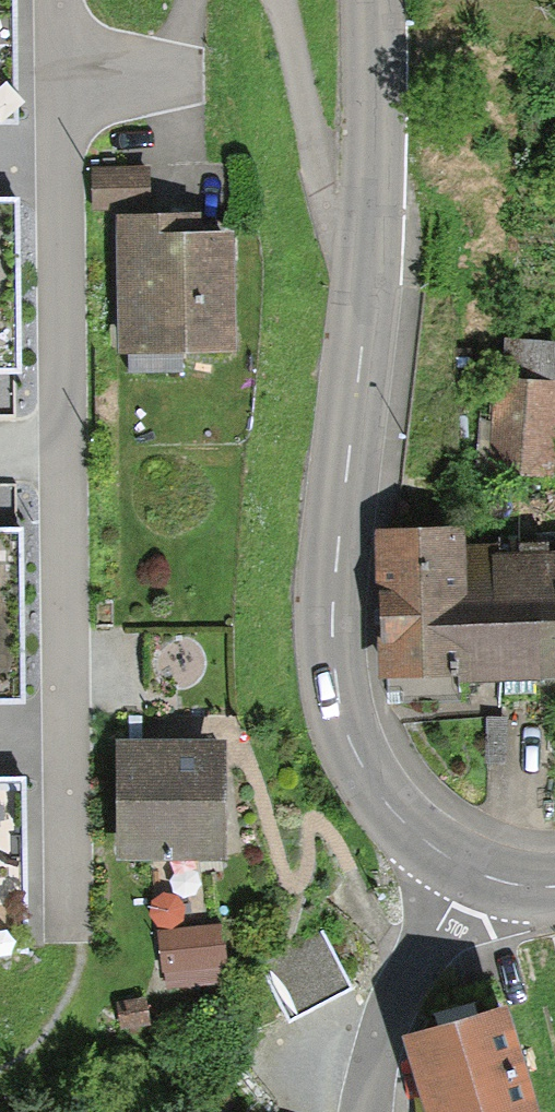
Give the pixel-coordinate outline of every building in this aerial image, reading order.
[(15,120),(14,0),(0,0),(0,120),(15,120)] [(0,195),(0,367),(16,367),(14,194),(0,195)] [(120,354),(215,352),(212,227),(117,230),(120,354)] [(542,472),(547,383),(501,380),(497,470),(542,472)] [(0,531),(0,703),(15,703),(14,531),(0,531)] [(554,676),(554,559),(441,559),(441,531),(385,531),(385,675),(554,676)] [(205,743),(115,744),(116,844),(206,843),(205,743)] [(0,780),(0,952),(28,952),(26,780),(0,780)] [(204,859),(151,865),(160,961),(214,956),(204,859)] [(256,966),(282,1020),(342,992),(317,937),(256,966)] [(401,1042),(423,1111),(528,1111),(496,1013),(401,1042)]
